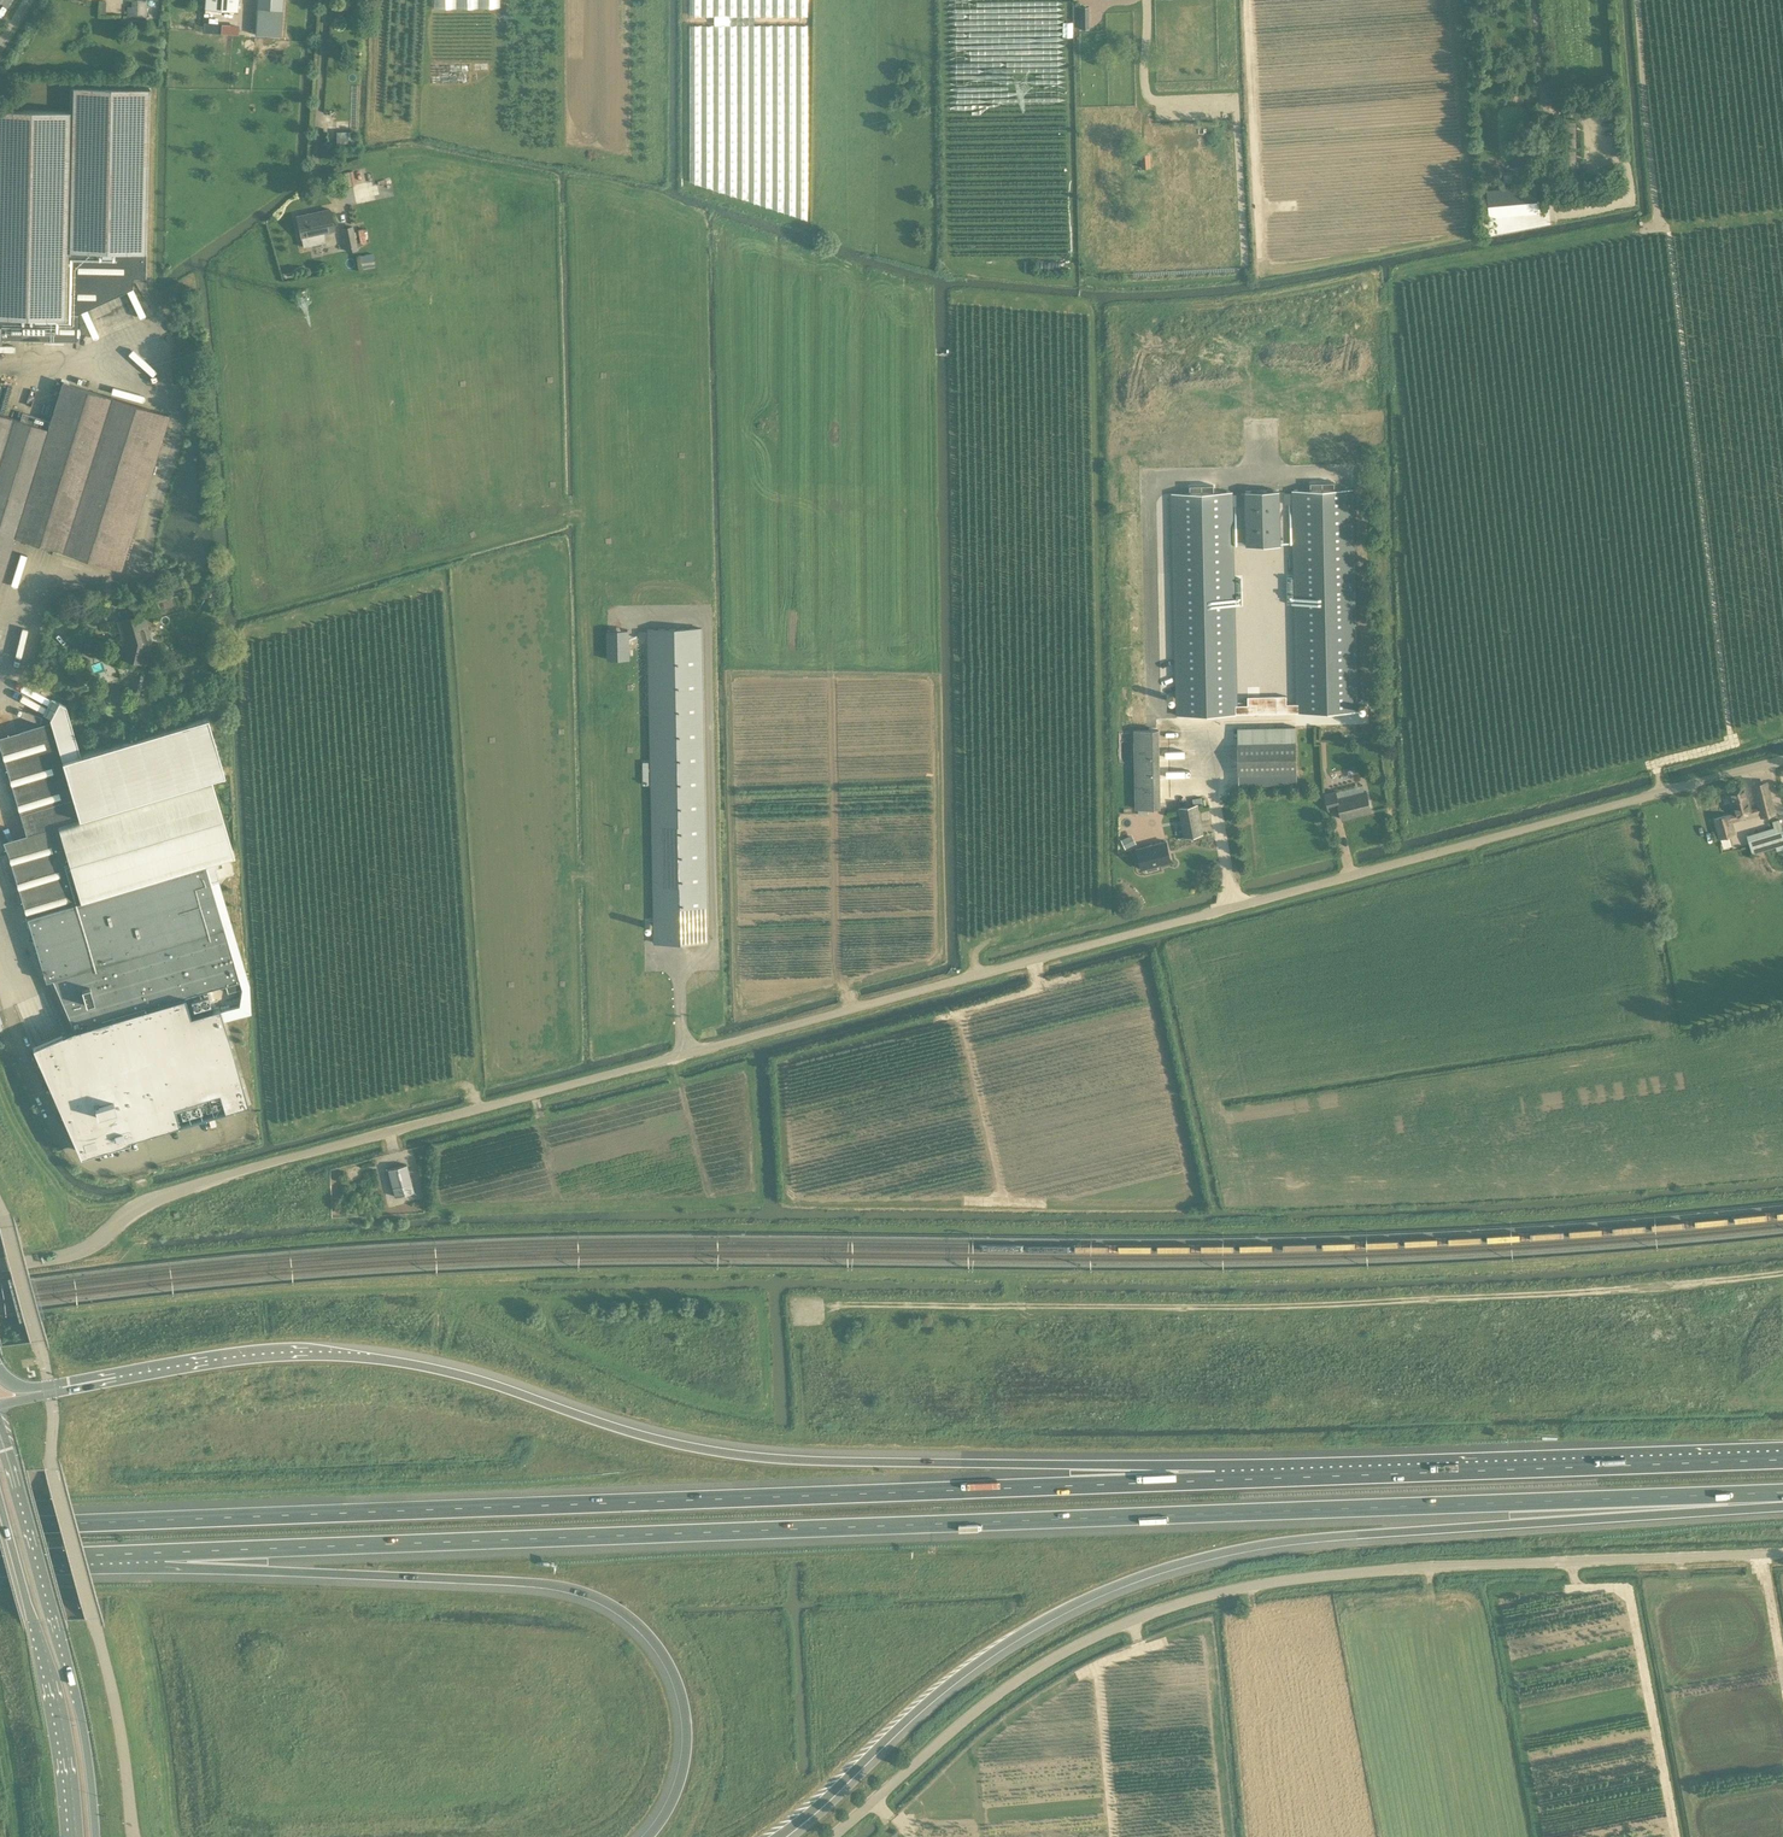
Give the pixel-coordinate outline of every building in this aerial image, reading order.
[(133,6),(126,6),(126,19),(147,19),(147,11),(147,0),(133,0),(133,6)] [(205,8),(236,11),(237,0),(205,0),(205,8)] [(258,7),(281,9),(282,0),(258,0),(258,7)] [(1089,7),(1077,7),(1077,29),(1089,29),(1089,7)] [(259,24),(257,34),(282,38),(284,28),(259,24)] [(41,339),(76,340),(76,313),(132,287),(132,277),(145,277),(149,89),(70,87),(69,112),(0,110),(0,344),(1,338),(41,339)] [(1576,146),(1576,120),(1566,120),(1566,135),(1570,135),(1571,146),(1576,146)] [(1140,153),(1141,168),(1150,167),(1149,153),(1140,153)] [(1504,183),(1519,181),(1518,169),(1503,171),(1504,183)] [(296,216),(301,238),(334,231),(330,211),(308,216),(308,213),(296,216)] [(352,225),(340,228),(345,252),(357,249),(352,225)] [(373,253),(358,255),(360,269),(375,267),(373,253)] [(164,339),(172,372),(180,370),(172,337),(164,339)] [(14,536),(120,569),(168,415),(62,382),(47,429),(0,414),(0,581),(14,536)] [(1293,574),(1285,574),(1286,606),(1294,606),(1297,712),(1358,711),(1353,488),(1291,490),(1293,574)] [(1279,490),(1245,491),(1246,545),(1281,545),(1279,490)] [(1233,492),(1174,494),(1176,715),(1238,713),(1236,607),(1243,606),(1242,575),(1235,575),(1233,492)] [(25,546),(15,577),(32,583),(42,551),(25,546)] [(151,641),(144,616),(158,612),(155,599),(131,606),(133,617),(117,621),(123,641),(119,657),(146,663),(151,641)] [(708,929),(707,929),(701,628),(648,629),(654,942),(708,941),(708,929)] [(629,658),(628,649),(628,629),(608,630),(608,659),(629,658)] [(0,736),(0,751),(25,834),(2,841),(46,980),(52,978),(74,1028),(89,1021),(96,1045),(71,1056),(67,1049),(42,1060),(44,1066),(43,1066),(81,1151),(247,1102),(219,1006),(188,1015),(182,996),(224,983),(227,992),(241,988),(204,864),(232,856),(209,778),(224,774),(207,716),(80,754),(65,704),(53,698),(44,715),(50,717),(51,721),(0,736)] [(1159,730),(1133,731),(1135,809),(1137,809),(1138,815),(1148,815),(1148,808),(1161,808),(1159,730)] [(1308,732),(1259,732),(1259,753),(1283,753),(1283,805),(1308,805),(1308,732)] [(1767,783),(1753,786),(1761,816),(1774,813),(1767,783)] [(1744,787),(1728,791),(1734,813),(1736,820),(1748,817),(1747,812),(1751,811),(1750,808),(1744,787)] [(1366,790),(1338,798),(1336,790),(1323,793),(1328,811),(1338,808),(1341,819),(1371,811),(1366,790)] [(1203,833),(1198,804),(1198,803),(1178,807),(1184,837),(1203,833)] [(1735,833),(1732,821),(1730,814),(1713,819),(1718,838),(1735,833)] [(1746,835),(1752,853),(1776,846),(1778,850),(1782,848),(1782,832),(1779,818),(1771,821),(1773,827),(1746,835)] [(1121,839),(1125,848),(1136,843),(1132,834),(1121,839)] [(1165,840),(1136,848),(1141,869),(1146,867),(1147,871),(1157,868),(1156,865),(1171,861),(1165,840)] [(388,1169),(395,1196),(413,1191),(406,1164),(388,1169)]
